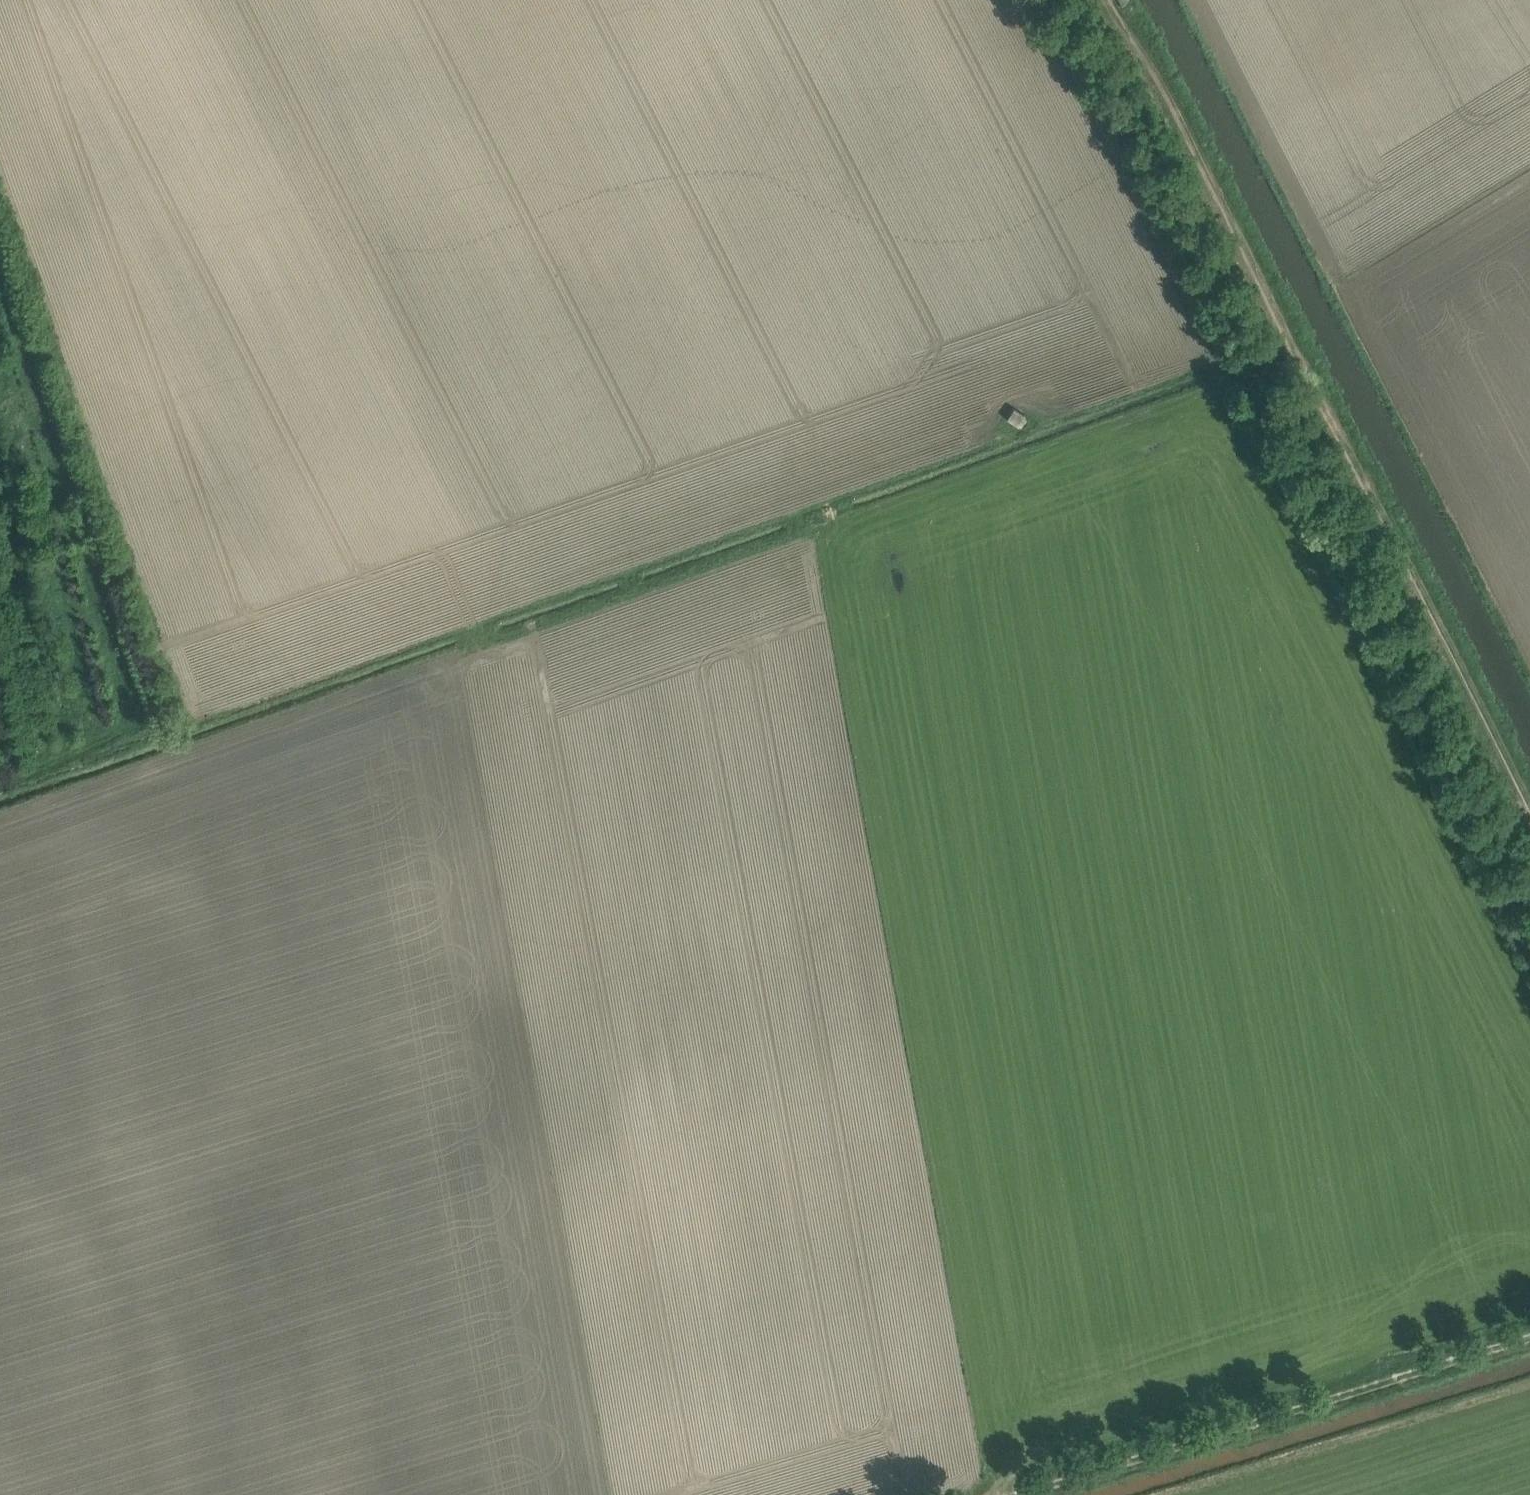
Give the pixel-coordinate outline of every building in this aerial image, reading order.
[(1124,13),(1127,11),(1133,1),(1133,0),(1118,0),(1124,13)] [(1021,411),(1013,422),(1024,430),(1032,419),(1021,411)]
